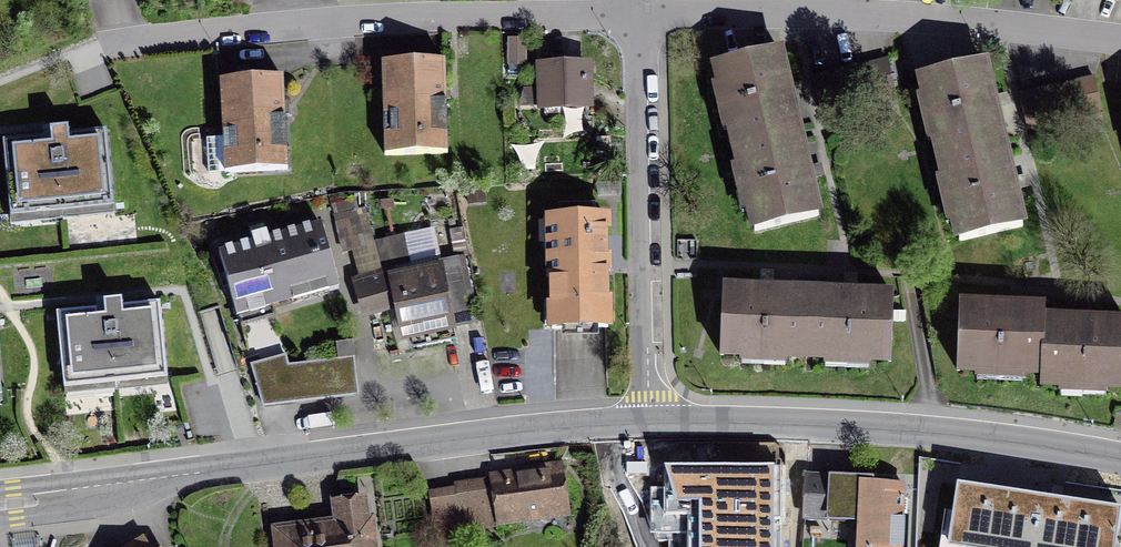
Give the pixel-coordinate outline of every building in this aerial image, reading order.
[(717,66),(738,144),(798,128),(777,50),(717,66)] [(919,74),(937,154),(1004,139),(986,59),(919,74)] [(445,62),(383,64),(384,98),(391,98),(393,155),(447,153),(445,62)] [(542,66),(543,108),(588,107),(587,65),(542,66)] [(890,67),(817,84),(824,115),(897,99),(890,67)] [(283,78),(221,82),(223,116),(230,115),(231,137),(208,138),(210,174),(287,170),(283,78)] [(1090,83),(1051,92),(1059,124),(1098,114),(1090,83)] [(1029,131),(1059,124),(1051,92),(1022,99),(1029,131)] [(738,144),(759,223),(819,207),(798,128),(738,144)] [(43,137),(3,141),(9,211),(40,208),(41,214),(84,210),(83,204),(113,201),(107,131),(68,135),(68,129),(50,131),(51,145),(44,146),(43,137)] [(937,154),(954,234),(1022,219),(1004,139),(937,154)] [(606,217),(551,218),(553,329),(608,328),(606,217)] [(357,219),(337,223),(344,250),(364,246),(357,219)] [(253,244),(220,253),(238,317),(272,308),(269,297),(336,278),(321,225),(268,240),(266,233),(252,237),(253,244)] [(386,277),(362,284),(364,291),(363,291),(369,310),(397,303),(404,335),(471,322),(458,258),(438,262),(440,270),(410,277),(408,267),(411,266),(404,235),(378,241),(386,277)] [(806,292),(727,290),(725,353),(805,355),(806,292)] [(888,294),(806,292),(805,355),(886,357),(888,294)] [(1045,363),(1046,319),(1047,302),(957,299),(955,360),(1045,363)] [(96,310),(57,313),(64,382),(93,380),(94,386),(138,382),(137,375),(167,372),(160,303),(122,306),(122,300),(104,302),(105,317),(97,318),(96,310)] [(1046,319),(1045,363),(1044,378),(1120,381),(1120,321),(1046,319)] [(338,359),(288,365),(286,356),(252,365),(261,396),(294,392),(295,401),(344,395),(340,359),(355,357),(353,341),(336,343),(338,359)] [(781,464),(664,464),(664,486),(651,486),(651,531),(688,532),(688,546),(781,546),(781,464)] [(456,486),(457,490),(467,537),(485,534),(484,528),(502,525),(502,521),(527,518),(526,512),(565,506),(559,465),(534,468),(535,473),(456,486)] [(829,479),(807,478),(805,516),(857,518),(856,532),(868,533),(867,546),(902,546),(904,514),(907,515),(907,499),(904,499),(905,488),(882,487),(883,481),(873,481),(873,477),(829,475),(829,479)] [(1120,517),(1120,510),(1055,500),(957,486),(950,535),(951,536),(949,546),(1116,546),(1120,517)] [(273,546),(380,546),(374,494),(327,499),(329,516),(270,523),(273,546)]
